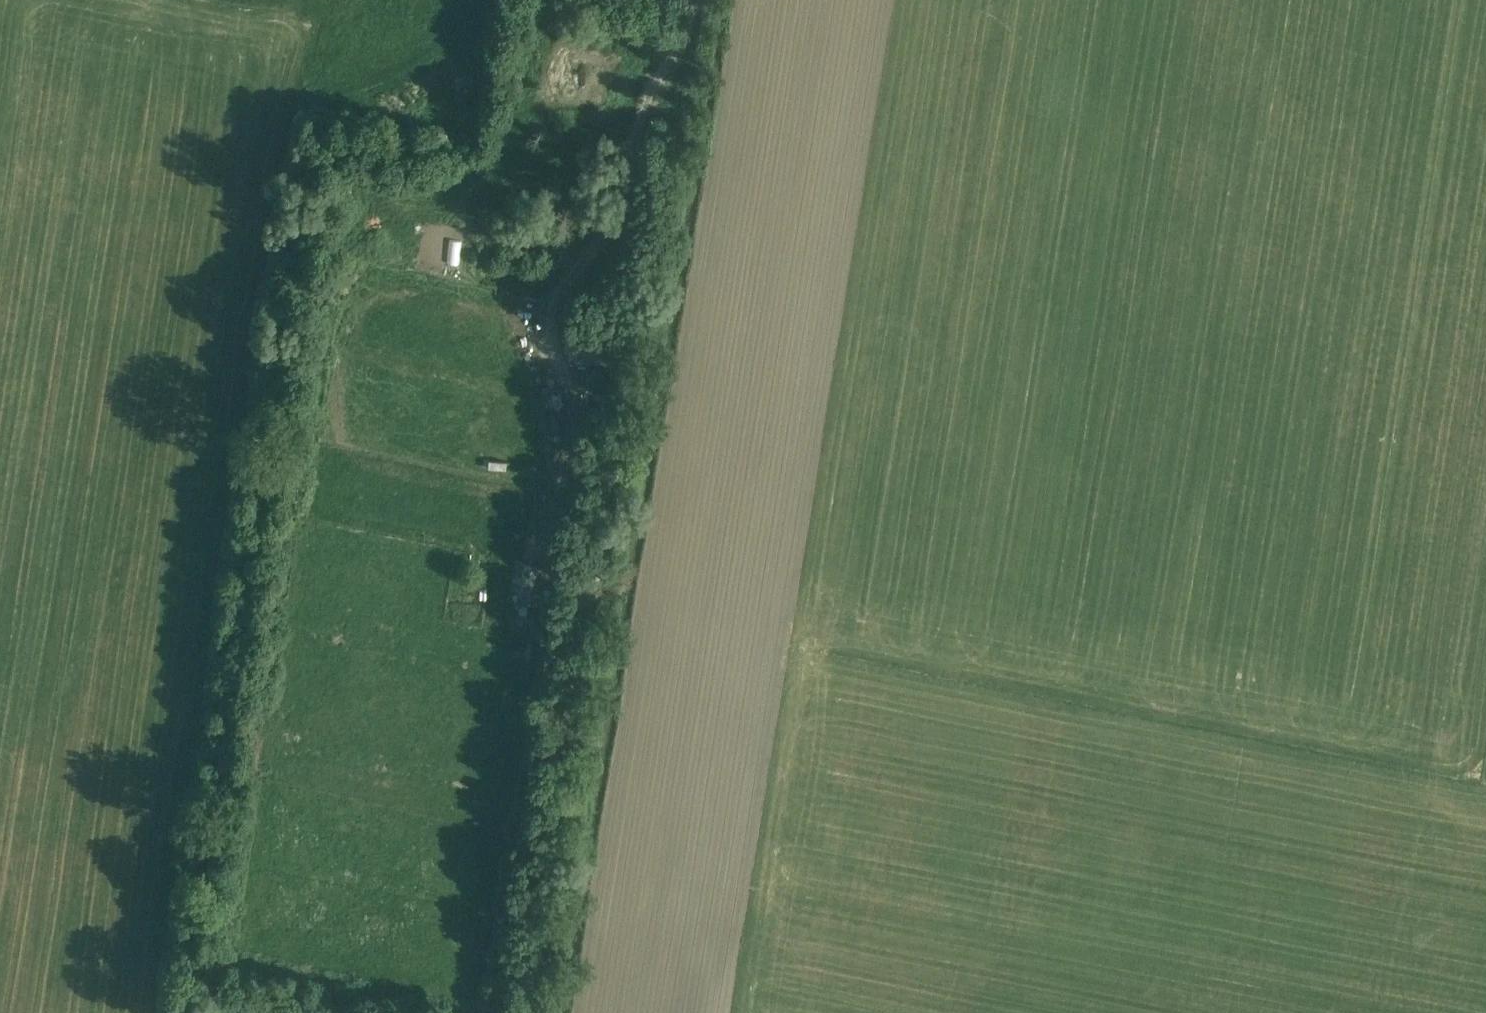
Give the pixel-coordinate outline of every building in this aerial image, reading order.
[(531,603),(538,563),(517,559),(509,599),(531,603)]
